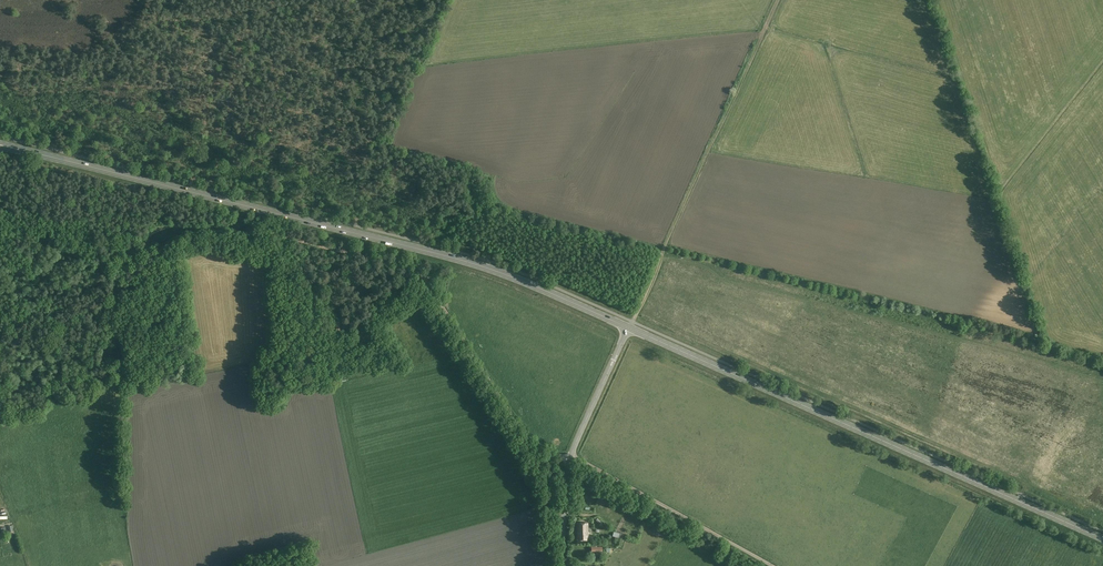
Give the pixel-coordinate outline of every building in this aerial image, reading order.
[(359,330),(356,336),(368,340),(370,334),(359,330)] [(603,491),(600,496),(607,500),(610,495),(603,491)] [(600,500),(596,506),(603,509),(606,504),(600,500)] [(624,502),(621,507),(629,511),(632,506),(624,502)] [(578,532),(588,532),(588,522),(578,522),(578,532)] [(626,535),(614,531),(612,535),(624,539),(626,535)] [(588,532),(578,532),(578,540),(588,540),(588,532)]
